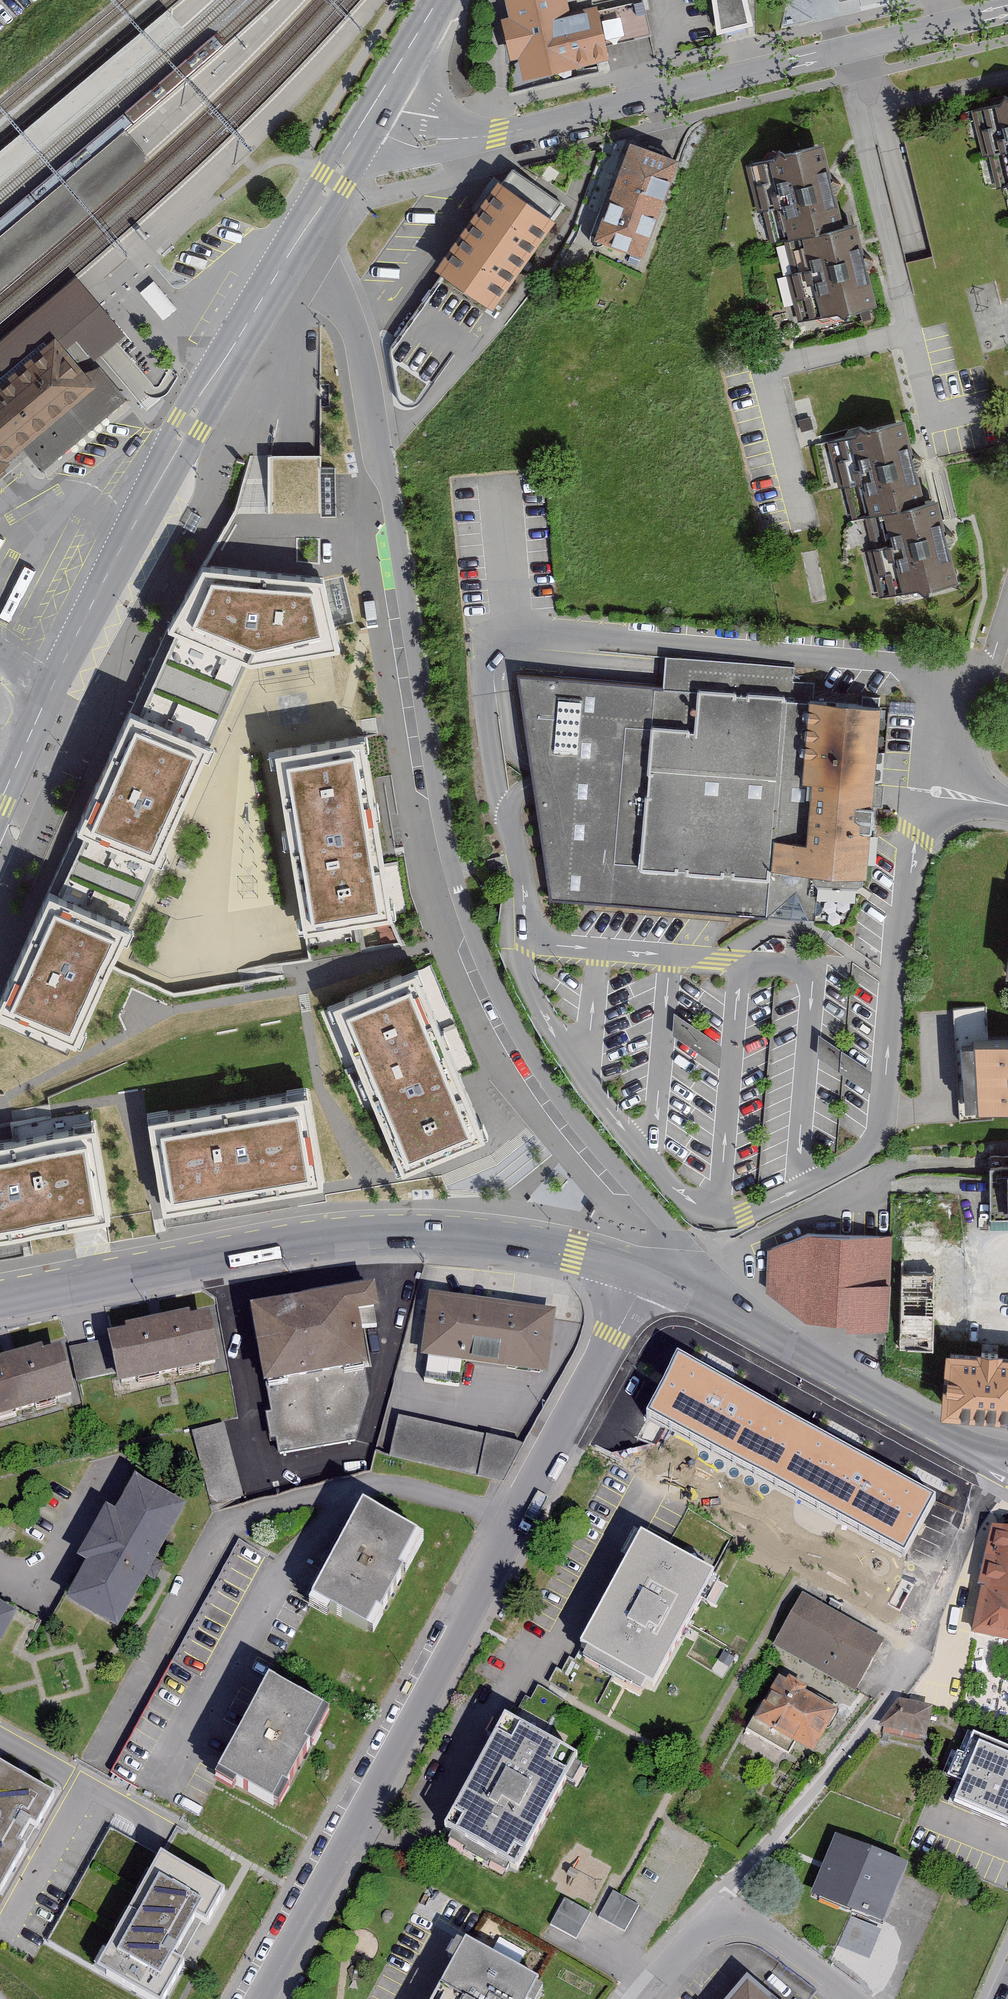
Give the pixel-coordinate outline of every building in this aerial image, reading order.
[(524,83),(610,63),(597,6),(586,8),(584,0),(505,0),(524,83)] [(184,29),(168,11),(0,152),(0,185),(184,29)] [(967,104),(982,154),(988,152),(997,181),(1007,178),(1007,91),(967,104)] [(0,239),(0,288),(26,266),(149,159),(127,132),(0,239)] [(683,161),(632,142),(593,249),(645,267),(683,161)] [(839,151),(769,168),(808,327),(878,310),(865,260),(848,188),(839,151)] [(509,179),(445,267),(483,295),(491,301),(555,213),(509,179)] [(445,267),(387,347),(425,375),(483,295),(445,267)] [(0,341),(0,390),(58,341),(66,351),(76,342),(92,361),(124,335),(76,277),(0,341)] [(0,390),(0,474),(10,466),(7,463),(24,449),(42,471),(127,400),(99,366),(87,376),(66,351),(58,341),(0,390)] [(917,427),(838,445),(875,603),(954,585),(942,535),(926,465),(917,427)] [(320,457),(271,457),(271,514),(320,514),(320,457)] [(203,517),(191,512),(184,527),(195,533),(203,517)] [(324,577),(204,566),(169,631),(178,634),(246,657),(251,659),(339,645),(324,577)] [(246,657),(178,634),(140,719),(206,747),(246,657)] [(803,772),(809,696),(519,671),(553,894),(766,913),(771,860),(773,831),(807,834),(812,773),(803,772)] [(882,698),(810,691),(809,696),(803,772),(812,773),(807,834),(773,831),(771,860),(866,869),(882,698)] [(140,719),(131,715),(80,834),(155,866),(206,747),(140,719)] [(363,739),(275,752),(302,926),(389,913),(363,739)] [(95,851),(72,852),(73,872),(96,871),(95,851)] [(0,1010),(0,1013),(78,1047),(129,930),(50,895),(0,1010)] [(417,970),(321,1010),(345,1068),(357,1063),(403,1174),(486,1140),(417,970)] [(988,1025),(987,1002),(953,1003),(954,1027),(988,1025)] [(973,1035),(977,1102),(1007,1100),(1007,1032),(973,1035)] [(307,1089),(151,1115),(166,1205),(322,1180),(307,1089)] [(0,1143),(0,1234),(109,1215),(94,1127),(0,1143)] [(990,1163),(991,1214),(1007,1214),(1007,1163),(990,1163)] [(901,1230),(898,1230),(896,1352),(938,1352),(941,1234),(956,1235),(957,1196),(902,1195),(901,1230)] [(809,1230),(768,1247),(767,1290),(806,1316),(845,1318),(845,1324),(887,1326),(892,1234),(809,1230)] [(373,1279),(250,1303),(280,1454),(353,1439),(366,1394),(361,1368),(371,1366),(359,1307),(378,1303),(373,1279)] [(552,1309),(432,1293),(424,1350),(430,1351),(427,1375),(457,1380),(461,1354),(545,1366),(552,1309)] [(206,1321),(100,1343),(111,1394),(217,1372),(206,1321)] [(951,1348),(948,1399),(1007,1403),(1007,1352),(951,1348)] [(934,1491),(679,1352),(647,1410),(903,1548),(934,1491)] [(0,1373),(0,1430),(75,1409),(61,1357),(0,1373)] [(522,1442),(399,1415),(390,1454),(502,1479),(522,1442)] [(241,1494),(223,1424),(193,1432),(211,1502),(241,1494)] [(86,1558),(65,1594),(117,1624),(187,1501),(136,1472),(115,1507),(106,1502),(77,1553),(86,1558)] [(432,1538),(373,1507),(317,1612),(377,1644),(432,1538)] [(997,1533),(976,1630),(1007,1637),(1007,1535),(997,1533)] [(640,1535),(581,1644),(652,1682),(711,1574),(640,1535)] [(17,1608),(0,1598),(0,1638),(17,1608)] [(889,1648),(802,1605),(771,1665),(859,1709),(889,1648)] [(323,1697),(268,1670),(219,1770),(275,1796),(323,1697)] [(930,1706),(899,1700),(882,1723),(924,1732),(930,1706)] [(830,1729),(779,1701),(756,1744),(807,1771),(830,1729)] [(509,1731),(446,1847),(510,1882),(574,1766),(509,1731)] [(967,1732),(938,1799),(1007,1829),(1007,1750),(967,1732)] [(0,1884),(54,1789),(0,1759),(0,1884)] [(225,1884),(161,1849),(97,1963),(160,1998),(225,1884)] [(911,1877),(843,1851),(820,1913),(888,1938),(911,1877)] [(600,1915),(626,1928),(639,1900),(613,1888),(600,1915)] [(577,1935),(590,1907),(564,1895),(551,1923),(577,1935)] [(438,1998),(526,1998),(540,1974),(471,1937),(438,1998)] [(747,1980),(732,1998),(771,1998),(747,1980)]
